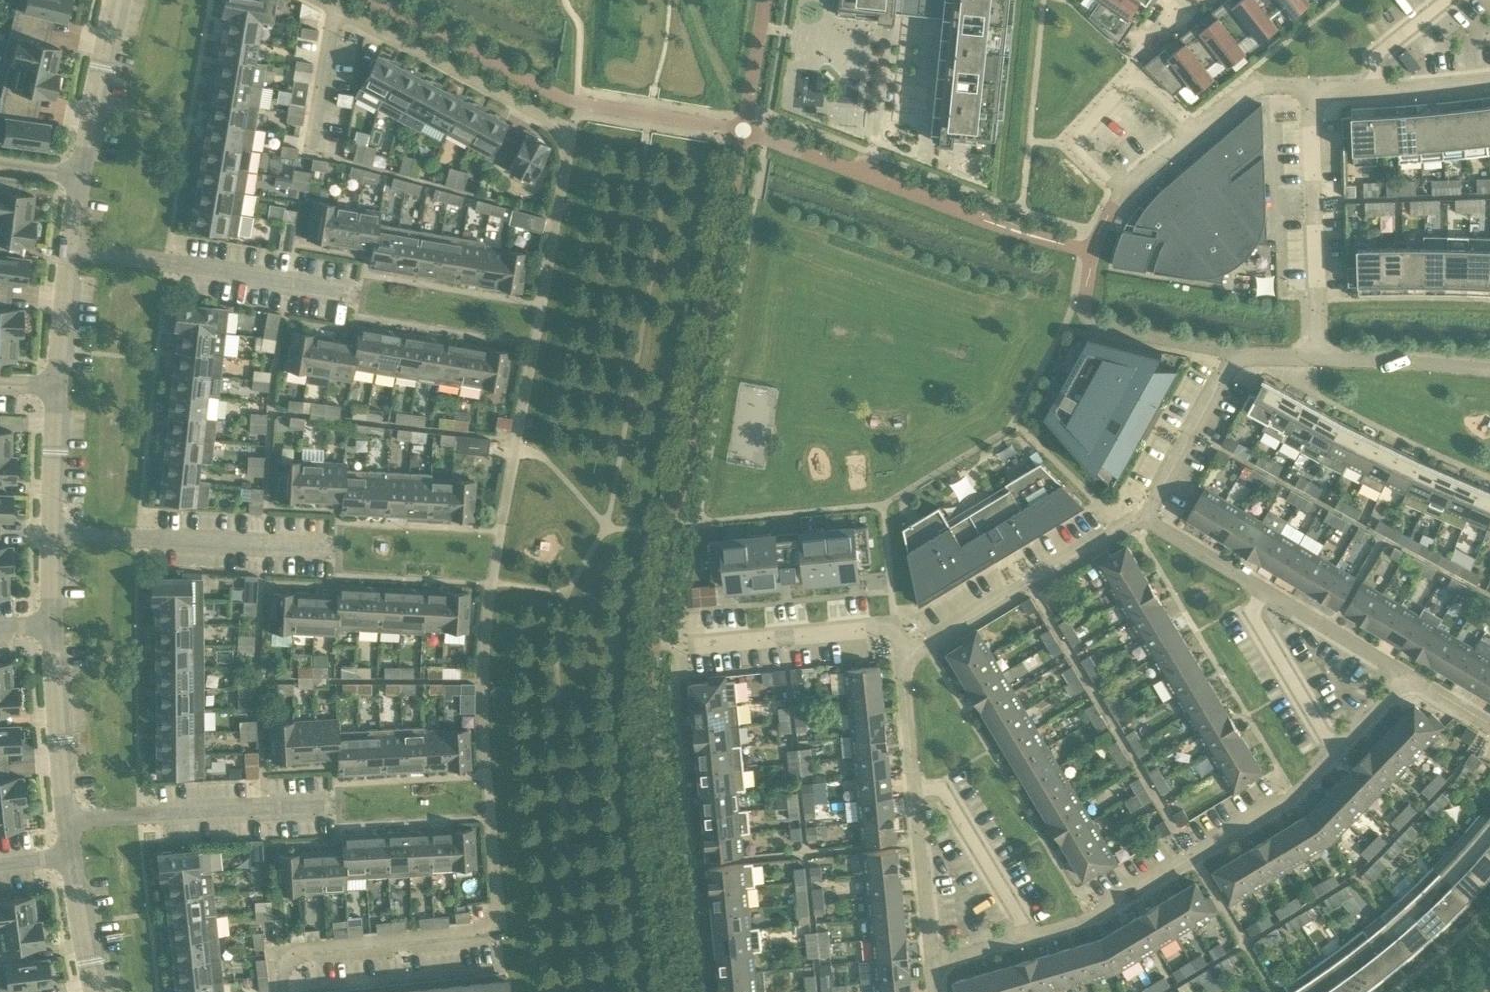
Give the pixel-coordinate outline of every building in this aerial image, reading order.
[(13,23),(39,29),(42,15),(66,21),(71,0),(18,0),(13,23)] [(260,21),(272,23),(276,0),(222,0),(222,1),(224,4),(222,14),(227,15),(227,14),(260,20),(260,21)] [(1011,0),(840,0),(839,16),(896,22),(897,13),(951,18),(940,131),(938,144),(955,145),(956,135),(997,139),(1011,0)] [(1090,16),(1120,44),(1136,21),(1130,16),(1140,1),(1141,0),(1140,0),(1101,0),(1090,16)] [(1235,4),(1232,0),(1227,0),(1212,12),(1217,18),(1218,18),(1238,44),(1239,43),(1253,32),(1261,41),(1278,27),(1271,18),(1256,0),(1241,0),(1235,4)] [(1271,18),(1286,6),(1293,16),(1310,2),(1309,0),(1256,0),(1271,18)] [(321,13),(321,12),(302,2),(302,3),(300,15),(320,19),(321,13)] [(227,14),(227,15),(223,35),(257,41),(260,21),(260,20),(227,14)] [(1218,18),(1217,18),(1203,30),(1198,23),(1180,37),(1185,44),(1186,43),(1206,69),(1207,68),(1221,57),(1229,66),(1246,52),(1239,43),(1238,44),(1218,18)] [(39,29),(13,23),(4,61),(9,63),(10,62),(56,73),(56,72),(59,58),(57,58),(60,48),(36,43),(39,29)] [(316,39),(318,30),(302,27),(300,36),(316,39)] [(257,41),(223,35),(220,57),(253,62),(257,41)] [(1186,43),(1185,44),(1171,55),(1166,48),(1144,66),(1174,95),(1189,82),(1197,91),(1214,77),(1207,68),(1206,69),(1186,43)] [(370,69),(356,96),(377,107),(382,97),(383,97),(399,67),(390,63),(389,60),(383,57),(380,57),(377,56),(375,59),(372,60),(369,66),(370,69)] [(253,62),(220,57),(216,78),(261,86),(265,64),(253,62)] [(295,70),(311,72),(312,63),(296,60),(295,70)] [(10,62),(9,63),(0,101),(27,106),(30,92),(54,98),(60,73),(56,72),(56,73),(10,62)] [(383,97),(382,97),(377,107),(399,119),(405,109),(404,108),(420,78),(411,74),(410,71),(404,68),(402,69),(399,67),(383,97)] [(311,72),(295,70),(293,79),(309,82),(311,72)] [(261,86),(216,78),(212,99),(258,107),(261,86)] [(423,80),(420,78),(404,108),(405,109),(426,119),(441,89),(432,85),(431,82),(425,79),(423,80)] [(441,89),(426,119),(447,131),(462,101),(454,96),(453,93),(447,90),(444,91),(441,89)] [(351,107),(353,95),(338,92),(336,104),(351,107)] [(212,99),(209,121),(254,128),(258,107),(212,99)] [(0,101),(0,104),(0,142),(46,148),(49,123),(25,120),(27,106),(0,101)] [(462,101),(447,131),(468,142),(484,112),(475,107),(474,104),(468,101),(465,102),(462,101)] [(287,112),(304,115),(305,106),(289,103),(287,112)] [(1130,232),(1123,230),(1113,264),(1223,283),(1225,273),(1230,270),(1236,267),(1241,263),(1246,259),(1250,254),(1254,249),(1258,244),(1268,243),(1263,103),(1183,171),(1162,190),(1150,202),(1145,209),(1140,216),(1130,232)] [(1487,142),(1483,105),(1461,108),(1465,145),(1487,142)] [(1461,108),(1440,110),(1444,159),(1466,158),(1465,145),(1461,108)] [(1440,110),(1418,112),(1422,161),(1444,159),(1440,110)] [(304,115),(287,112),(286,121),(302,124),(304,115)] [(468,142),(489,153),(499,133),(500,134),(506,123),(496,118),(495,116),(489,112),(487,113),(484,112),(468,142)] [(1418,112),(1397,114),(1399,151),(1400,163),(1422,161),(1418,112)] [(1397,114),(1375,115),(1377,152),(1378,152),(1399,151),(1397,114)] [(1377,152),(1375,115),(1342,116),(1343,136),(1353,135),(1354,165),(1379,164),(1378,152),(1377,152)] [(209,121),(205,142),(250,150),(254,128),(209,121)] [(489,153),(486,157),(530,180),(541,159),(544,158),(547,152),(546,149),(548,146),(545,144),(544,141),(538,138),(535,139),(526,134),(520,144),(500,134),(499,133),(489,153)] [(250,150),(205,142),(202,163),(247,171),(250,150)] [(362,162),(367,145),(357,143),(353,160),(362,162)] [(298,148),(296,148),(282,145),(280,155),(296,157),(298,148)] [(367,145),(362,162),(371,165),(376,148),(367,145)] [(408,175),(412,158),(403,155),(399,172),(408,175)] [(325,171),(327,161),(313,158),(311,168),(325,171)] [(412,158),(408,175),(417,177),(422,160),(412,158)] [(247,171),(202,163),(198,184),(243,192),(247,171)] [(362,179),(365,170),(351,166),(348,176),(362,179)] [(454,187),(458,170),(449,168),(445,185),(454,187)] [(294,169),(292,179),(309,181),(310,172),(294,169)] [(379,173),(365,170),(362,179),(376,183),(379,173)] [(467,172),(458,170),(454,187),(463,190),(467,172)] [(32,219),(34,205),(32,205),(33,195),(9,192),(11,177),(0,175),(0,215),(32,220),(32,219)] [(273,185),(291,188),(292,179),(275,176),(273,185)] [(404,191),(407,181),(393,177),(391,187),(404,191)] [(1477,179),(1478,192),(1489,192),(1489,178),(1477,179)] [(309,181),(292,179),(291,188),(300,190),(307,191),(309,181)] [(1447,180),(1447,193),(1461,193),(1461,179),(1447,180)] [(1447,193),(1447,180),(1432,180),(1433,194),(1447,193)] [(407,181),(404,191),(419,195),(421,185),(407,181)] [(1402,195),(1401,181),(1387,182),(1387,195),(1402,195)] [(1416,181),(1401,181),(1402,195),(1416,194),(1416,181)] [(1365,196),(1379,195),(1379,182),(1364,183),(1365,196)] [(243,192),(198,184),(194,206),(240,214),(243,192)] [(1345,197),(1357,196),(1356,184),(1345,185),(1345,197)] [(299,197),(300,190),(291,188),(289,196),(299,197)] [(446,202),(449,192),(435,188),(432,198),(446,202)] [(449,192),(446,202),(460,206),(463,196),(449,192)] [(1471,212),(1470,198),(1456,199),(1456,212),(1471,212)] [(1470,198),(1471,212),(1485,211),(1485,198),(1470,198)] [(1425,200),(1426,213),(1440,213),(1439,199),(1425,200)] [(488,213),(491,203),(477,200),(474,209),(488,213)] [(1426,213),(1425,200),(1411,201),(1411,214),(1426,213)] [(330,242),(336,205),(314,201),(308,239),(330,242)] [(1380,215),(1380,201),(1366,202),(1366,215),(1380,215)] [(1380,201),(1380,215),(1395,214),(1394,201),(1380,201)] [(505,207),(491,203),(488,213),(502,217),(505,207)] [(336,205),(330,242),(351,246),(357,208),(336,205)] [(240,214),(194,206),(191,228),(218,232),(216,239),(226,241),(227,234),(236,236),(240,214)] [(380,212),(357,208),(351,246),(372,249),(373,250),(377,223),(378,223),(380,212)] [(285,209),(283,221),(295,223),(297,211),(285,209)] [(546,219),(512,210),(508,224),(542,233),(546,219)] [(6,256),(6,255),(8,242),(32,245),(36,220),(32,219),(32,220),(0,215),(0,255),(6,256)] [(295,223),(283,221),(278,249),(291,252),(295,223)] [(373,250),(372,249),(369,265),(392,269),(398,227),(378,223),(377,223),(373,250)] [(398,227),(392,269),(413,273),(420,230),(398,227)] [(441,234),(420,230),(413,273),(434,276),(441,234)] [(462,238),(441,234),(434,276),(456,280),(462,238)] [(1424,235),(1424,247),(1425,247),(1425,285),(1447,285),(1447,236),(1424,235)] [(1470,236),(1447,236),(1447,285),(1468,285),(1470,236)] [(1470,236),(1468,285),(1489,286),(1489,280),(1489,237),(1470,236)] [(485,241),(462,238),(456,280),(477,284),(483,246),(484,246),(485,241)] [(504,249),(484,246),(483,246),(477,284),(498,287),(504,249)] [(1403,285),(1403,247),(1381,248),(1382,285),(1403,285)] [(1425,247),(1424,247),(1403,247),(1403,285),(1425,285),(1425,247)] [(1382,285),(1381,248),(1358,248),(1358,266),(1349,266),(1349,286),(1382,285)] [(504,249),(498,287),(520,291),(526,253),(504,249)] [(1,280),(25,283),(29,258),(6,255),(6,256),(0,255),(0,289),(1,280)] [(227,309),(215,308),(192,305),(190,303),(183,302),(181,304),(177,304),(174,328),(179,328),(225,333),(227,309)] [(18,333),(18,334),(22,334),(23,309),(0,308),(0,332),(18,333)] [(267,311),(263,337),(264,337),(276,339),(280,314),(267,311)] [(356,342),(355,342),(352,369),(353,369),(374,372),(381,330),(359,326),(356,342)] [(179,328),(177,349),(222,354),(225,333),(179,328)] [(381,330),(374,372),(395,376),(402,334),(381,330)] [(308,372),(314,335),(292,331),(286,369),(308,372)] [(15,358),(15,348),(18,348),(18,334),(18,333),(0,332),(0,357),(15,358)] [(402,334),(395,376),(416,379),(424,337),(402,334)] [(335,338),(314,335),(308,372),(329,376),(335,338)] [(264,337),(263,337),(261,349),(274,351),(276,339),(264,337)] [(445,341),(424,337),(416,379),(438,383),(445,341)] [(1162,352),(1090,337),(1046,419),(1095,471),(1103,458),(1120,476),(1179,370),(1155,366),(1162,352)] [(355,342),(335,338),(329,376),(351,380),(353,369),(352,369),(355,342)] [(466,344),(445,341),(438,383),(460,387),(461,382),(460,382),(466,344)] [(488,348),(466,344),(460,382),(461,382),(481,385),(488,348)] [(488,348),(481,385),(503,389),(510,352),(488,348)] [(222,354),(177,349),(174,370),(220,376),(222,354)] [(512,354),(511,365),(518,367),(519,356),(512,354)] [(220,376),(174,370),(172,392),(218,397),(220,376)] [(254,370),(253,379),(269,381),(270,372),(254,370)] [(1268,423),(1285,390),(1265,378),(1264,380),(1265,380),(1256,396),(1251,393),(1242,408),(1267,422),(1268,423)] [(269,381),(253,379),(252,389),(268,391),(269,381)] [(1268,423),(1267,422),(1263,430),(1283,440),(1304,400),(1285,390),(1268,423)] [(172,392),(170,414),(215,419),(218,397),(172,392)] [(289,400),(288,409),(288,410),(302,412),(303,401),(289,400)] [(1323,410),(1304,400),(1283,440),(1302,451),(1323,410)] [(325,414),(326,404),(311,402),(310,413),(325,414)] [(340,405),(326,404),(325,414),(339,416),(340,405)] [(366,419),(368,409),(353,407),(352,417),(366,419)] [(382,410),(368,409),(366,419),(381,421),(382,410)] [(1323,410),(1302,451),(1322,462),(1343,421),(1323,410)] [(409,424),(411,414),(396,412),(395,422),(409,424)] [(250,413),(250,422),(266,423),(267,414),(250,413)] [(325,414),(310,413),(309,423),(323,425),(325,414)] [(215,419),(170,414),(167,435),(213,440),(215,419)] [(339,416),(325,414),(323,425),(338,426),(339,416)] [(411,414),(409,424),(424,425),(425,415),(411,414)] [(290,416),(290,417),(289,426),(303,428),(304,418),(290,416)] [(510,428),(511,418),(498,416),(496,426),(510,428)] [(452,429),(454,419),(439,417),(438,427),(452,429)] [(454,419),(452,429),(467,430),(468,420),(454,419)] [(1343,421),(1322,462),(1344,473),(1347,465),(1346,465),(1362,431),(1343,421)] [(266,423),(250,422),(249,432),(266,433),(266,423)] [(368,435),(369,425),(355,424),(353,434),(368,435)] [(383,427),(369,425),(368,435),(382,437),(383,427)] [(411,440),(412,430),(398,429),(396,439),(411,440)] [(412,430),(411,440),(425,442),(426,432),(412,430)] [(12,455),(13,441),(10,441),(11,431),(0,431),(0,455),(12,456),(12,455)] [(1381,440),(1362,431),(1346,465),(1347,465),(1365,474),(1366,474),(1381,440)] [(454,445),(455,435),(441,434),(440,444),(454,445)] [(201,462),(210,463),(213,440),(167,435),(165,456),(199,460),(202,460),(201,462)] [(1234,450),(1239,442),(1228,436),(1227,435),(1222,445),(1234,451),(1234,450)] [(453,452),(488,456),(490,439),(455,436),(453,452)] [(1366,474),(1365,474),(1361,481),(1382,492),(1386,484),(1385,484),(1401,450),(1381,440),(1366,474)] [(1230,458),(1230,457),(1219,450),(1213,460),(1214,460),(1225,466),(1230,458)] [(1421,460),(1401,450),(1385,484),(1386,484),(1406,494),(1407,494),(1421,460)] [(1272,460),(1261,454),(1256,464),(1267,470),(1272,460)] [(15,481),(16,455),(12,455),(12,456),(0,455),(0,480),(15,481)] [(201,462),(202,460),(199,460),(165,456),(163,478),(199,482),(199,481),(201,462)] [(248,456),(247,466),(264,466),(264,457),(248,456)] [(299,500),(301,462),(279,460),(277,498),(299,500)] [(1283,466),(1272,460),(1267,470),(1278,476),(1283,466)] [(1407,494),(1406,494),(1403,501),(1423,510),(1441,468),(1421,460),(1407,494)] [(301,462),(299,500),(321,501),(323,463),(301,462)] [(321,501),(342,502),(344,469),(345,469),(345,464),(323,463),(321,501)] [(920,605),(1086,505),(1042,463),(1007,484),(1010,490),(951,525),(940,507),(904,528),(920,605)] [(264,466),(247,466),(247,475),(263,476),(264,466)] [(1460,476),(1441,468),(1423,510),(1443,519),(1460,476)] [(342,502),(341,512),(364,513),(366,470),(345,469),(344,469),(342,502)] [(1259,484),(1264,475),(1253,469),(1248,478),(1259,484)] [(387,472),(366,470),(364,513),(385,514),(387,472)] [(409,473),(387,472),(385,514),(407,515),(409,473)] [(409,473),(407,515),(428,517),(430,479),(431,479),(432,474),(409,473)] [(1276,481),(1264,475),(1259,484),(1270,490),(1276,481)] [(1311,482),(1300,476),(1295,485),(1307,491),(1311,482)] [(1460,476),(1443,519),(1464,528),(1466,524),(1465,523),(1480,485),(1460,476)] [(199,482),(163,478),(160,500),(206,505),(208,482),(199,481),(199,482)] [(430,479),(428,517),(450,518),(452,480),(431,479),(430,479)] [(474,481),(452,480),(450,518),(472,519),(474,481)] [(1323,488),(1311,482),(1307,491),(1318,497),(1323,488)] [(1480,485),(1465,523),(1466,524),(1487,532),(1485,537),(1486,537),(1489,526),(1489,489),(1480,485)] [(1207,529),(1225,499),(1206,487),(1188,517),(1207,529)] [(263,488),(262,488),(250,488),(249,513),(261,513),(263,488)] [(1297,505),(1302,496),(1291,490),(1286,499),(1297,505)] [(12,519),(13,494),(0,493),(0,519),(12,519)] [(1302,496),(1297,505),(1308,511),(1313,502),(1302,496)] [(1351,504),(1340,498),(1335,507),(1346,513),(1351,504)] [(1244,510),(1225,499),(1207,529),(1226,540),(1244,510)] [(1362,510),(1351,504),(1346,513),(1357,519),(1362,510)] [(1340,517),(1329,511),(1321,506),(1316,516),(1335,526),(1340,517)] [(1244,510),(1226,540),(1245,551),(1262,521),(1244,510)] [(1351,523),(1340,517),(1335,526),(1346,532),(1351,523)] [(1391,526),(1380,520),(1375,529),(1386,535),(1391,526)] [(1281,532),(1262,521),(1245,551),(1263,562),(1281,532)] [(858,576),(857,563),(871,561),(868,525),(827,529),(827,532),(802,534),(802,536),(775,539),(775,537),(750,539),(750,537),(708,541),(712,577),(726,576),(728,588),(779,583),(779,581),(806,578),(807,581),(858,576)] [(1402,532),(1391,526),(1386,535),(1397,541),(1402,532)] [(1365,543),(1370,534),(1359,527),(1354,537),(1365,543)] [(1281,532),(1263,562),(1282,573),(1300,543),(1281,532)] [(1431,548),(1420,542),(1415,551),(1426,557),(1431,548)] [(1300,543),(1282,573),(1301,584),(1318,555),(1300,543)] [(9,570),(9,571),(13,571),(12,545),(0,546),(0,571),(9,570)] [(1107,584),(1139,565),(1127,546),(1112,555),(1109,550),(1093,560),(1107,584)] [(1401,562),(1406,553),(1395,547),(1390,556),(1401,562)] [(1442,554),(1431,548),(1426,557),(1437,563),(1442,554)] [(1337,566),(1318,555),(1301,584),(1319,596),(1337,566)] [(1420,572),(1425,563),(1414,557),(1409,566),(1420,572)] [(1425,563),(1420,572),(1431,578),(1436,569),(1425,563)] [(1466,579),(1471,569),(1470,569),(1460,563),(1455,573),(1466,579)] [(1139,565),(1107,584),(1118,602),(1150,583),(1139,565)] [(1337,566),(1319,596),(1339,607),(1356,577),(1337,566)] [(1471,569),(1466,579),(1478,585),(1482,575),(1471,569)] [(8,595),(7,582),(10,582),(9,571),(9,570),(0,571),(0,596),(8,595)] [(244,601),(256,602),(258,576),(245,575),(244,601)] [(202,578),(190,578),(166,578),(164,576),(157,576),(155,578),(151,578),(151,603),(156,603),(156,602),(202,602),(202,578)] [(1458,593),(1463,584),(1452,578),(1447,587),(1458,593)] [(1365,623),(1382,593),(1363,581),(1345,611),(1365,623)] [(1150,583),(1118,602),(1130,621),(1161,602),(1150,583)] [(1474,590),(1463,584),(1458,593),(1469,599),(1474,590)] [(692,588),(689,608),(719,605),(717,585),(692,588)] [(337,586),(337,596),(336,629),(357,630),(360,587),(337,586)] [(1048,602),(1056,597),(1050,587),(1050,586),(1040,591),(1047,603),(1048,603),(1048,602)] [(360,587),(357,630),(379,631),(382,588),(360,587)] [(403,589),(382,588),(379,631),(400,632),(403,589)] [(425,591),(403,589),(400,632),(423,633),(423,629),(422,628),(425,591)] [(446,592),(425,591),(422,628),(423,629),(444,630),(446,592)] [(292,631),(294,593),(272,592),(270,630),(292,631)] [(446,592),(444,630),(466,631),(468,593),(446,592)] [(294,593),(292,631),(314,633),(316,595),(294,593)] [(1382,593),(1365,623),(1383,634),(1401,604),(1382,593)] [(316,595),(314,633),(336,634),(336,629),(337,596),(316,595)] [(1037,609),(1038,609),(1031,597),(1021,603),(1022,604),(1029,614),(1037,609)] [(256,602),(244,601),(243,614),(256,614),(256,602)] [(202,623),(202,602),(156,602),(156,603),(156,623),(202,623)] [(1172,621),(1161,602),(1130,621),(1141,640),(1172,621)] [(1420,615),(1401,604),(1383,634),(1402,645),(1420,615)] [(1420,615),(1402,645),(1421,656),(1438,626),(1420,615)] [(1066,634),(1075,629),(1068,618),(1059,624),(1066,634)] [(1172,621),(1141,640),(1152,658),(1184,639),(1172,621)] [(202,645),(202,623),(156,623),(156,645),(202,645)] [(1457,637),(1438,626),(1421,656),(1439,667),(1457,637)] [(961,672),(992,653),(978,629),(962,639),(965,643),(949,653),(961,672)] [(1048,645),(1057,640),(1050,629),(1041,634),(1048,645)] [(1075,629),(1066,634),(1072,645),(1081,640),(1075,629)] [(238,635),(238,644),(254,645),(254,636),(238,635)] [(1476,649),(1457,637),(1439,667),(1458,678),(1476,649)] [(1195,658),(1184,639),(1152,658),(1163,677),(1195,658)] [(1063,651),(1057,640),(1048,645),(1055,656),(1063,651)] [(254,645),(238,644),(237,654),(253,655),(254,645)] [(202,666),(202,645),(156,645),(157,667),(202,666)] [(1476,649),(1458,678),(1477,690),(1489,667),(1489,657),(1476,649)] [(1003,672),(992,653),(961,672),(972,691),(1003,672)] [(1088,671),(1097,666),(1090,655),(1082,660),(1088,671)] [(1206,676),(1195,658),(1163,677),(1174,695),(1206,676)] [(13,686),(13,675),(11,675),(10,662),(0,663),(0,687),(13,687),(13,686)] [(203,688),(202,666),(157,667),(157,688),(203,688)] [(847,692),(882,688),(880,666),(845,669),(847,692)] [(1070,682),(1079,677),(1073,666),(1064,671),(1070,682)] [(1097,666),(1088,671),(1095,682),(1104,677),(1097,666)] [(290,677),(290,667),(276,667),(276,677),(290,677)] [(312,677),(312,667),(298,667),(298,677),(312,677)] [(327,667),(312,667),(312,677),(327,677),(327,667)] [(355,677),(355,667),(341,667),(341,677),(355,677)] [(355,667),(355,677),(370,677),(370,667),(355,667)] [(399,677),(399,667),(384,667),(384,677),(399,677)] [(399,667),(399,677),(413,677),(413,667),(399,667)] [(428,677),(442,677),(442,667),(428,667),(428,677)] [(460,677),(475,677),(475,667),(460,667),(460,677)] [(802,669),(803,669),(803,667),(791,669),(793,682),(794,682),(803,681),(802,669)] [(1477,690),(1489,698),(1489,667),(1477,690)] [(786,683),(787,683),(785,670),(774,671),(774,672),(775,672),(776,684),(785,683),(786,683)] [(774,671),(763,672),(765,684),(775,684),(774,671)] [(1015,690),(1003,672),(972,691),(983,709),(1015,690)] [(694,707),(738,703),(736,680),(727,681),(727,675),(709,677),(710,683),(691,684),(694,707)] [(1206,676),(1174,695),(1186,714),(1217,695),(1206,676)] [(237,688),(254,687),(253,677),(237,678),(237,688)] [(312,677),(298,677),(298,688),(312,688),(312,677)] [(312,677),(312,688),(327,688),(327,677),(312,677)] [(1086,688),(1079,677),(1070,682),(1077,693),(1086,688)] [(292,693),(292,683),(277,683),(277,693),(292,693)] [(357,693),(357,683),(342,683),(342,693),(357,693)] [(357,683),(357,693),(371,693),(371,683),(357,683)] [(400,693),(400,683),(386,683),(386,693),(400,693)] [(415,683),(400,683),(400,693),(415,693),(415,683)] [(443,694),(443,683),(429,683),(429,694),(443,694)] [(475,694),(475,683),(460,683),(460,694),(475,694)] [(18,711),(17,686),(13,686),(13,687),(0,687),(0,712),(18,711)] [(254,696),(254,687),(237,688),(238,697),(254,696)] [(203,710),(203,688),(157,688),(157,710),(203,710)] [(882,688),(847,692),(849,713),(884,710),(882,688)] [(1015,690),(983,709),(994,728),(1026,709),(1015,690)] [(1110,709),(1119,703),(1113,692),(1104,698),(1110,709)] [(1228,714),(1217,695),(1186,714),(1197,733),(1228,714)] [(738,703),(694,707),(696,729),(732,725),(732,727),(740,726),(738,703)] [(1093,719),(1102,714),(1095,703),(1086,709),(1093,719)] [(1119,703),(1110,709),(1117,720),(1126,714),(1119,703)] [(796,719),(807,718),(806,705),(795,706),(796,719)] [(1400,721),(1426,746),(1446,726),(1432,713),(1428,717),(1415,705),(1400,721)] [(780,720),(790,719),(789,707),(779,708),(780,720)] [(1037,728),(1026,709),(994,728),(1005,747),(1037,728)] [(203,731),(203,710),(157,710),(157,731),(203,731)] [(884,710),(849,713),(851,735),(886,731),(884,710)] [(1102,714),(1093,719),(1099,730),(1108,725),(1102,714)] [(1240,732),(1228,714),(1197,733),(1208,751),(1240,732)] [(807,718),(796,719),(798,731),(808,730),(807,718)] [(792,732),(790,719),(780,720),(781,733),(792,732)] [(240,731),(256,730),(256,720),(239,721),(240,731)] [(337,720),(315,721),(317,759),(337,758),(338,758),(337,731),(338,731),(337,720)] [(315,721),(293,722),(295,760),(317,759),(315,721)] [(1426,746),(1400,721),(1385,736),(1411,762),(1426,746)] [(295,760),(293,722),(271,723),(273,761),(295,760)] [(20,750),(19,725),(0,725),(0,751),(20,750)] [(732,725),(696,729),(698,750),(734,747),(734,746),(732,727),(732,725)] [(424,731),(424,726),(402,728),(404,770),(426,769),(424,731)] [(1471,743),(1478,732),(1468,726),(1468,727),(1462,738),(1470,743),(1471,743)] [(404,770),(402,728),(380,729),(383,772),(404,770)] [(1048,746),(1037,728),(1005,747),(1017,765),(1048,746)] [(383,772),(380,729),(359,730),(361,773),(383,772)] [(468,729),(445,730),(448,768),(469,767),(468,729)] [(257,739),(256,730),(240,731),(240,740),(257,739)] [(359,730),(338,731),(337,731),(338,758),(337,758),(338,774),(361,773),(359,730)] [(445,730),(424,731),(426,769),(448,768),(445,730)] [(1133,746),(1142,740),(1135,730),(1126,735),(1133,746)] [(203,753),(203,731),(157,731),(157,753),(203,753)] [(886,731),(851,735),(854,756),(888,753),(886,731)] [(1251,751),(1240,732),(1208,751),(1219,770),(1251,751)] [(1385,736),(1370,752),(1396,777),(1411,762),(1385,736)] [(1115,757),(1124,751),(1117,740),(1109,746),(1115,757)] [(1148,751),(1142,740),(1133,746),(1139,757),(1148,751)] [(742,745),(734,746),(734,747),(698,750),(700,772),(744,767),(742,745)] [(1059,765),(1048,746),(1017,765),(1028,784),(1059,765)] [(801,762),(812,761),(811,748),(799,749),(801,762)] [(801,762),(799,749),(788,750),(789,763),(801,762)] [(1131,762),(1124,751),(1115,757),(1122,767),(1131,762)] [(1262,770),(1251,751),(1219,770),(1234,794),(1250,784),(1247,780),(1262,770)] [(245,752),(246,778),(259,778),(257,752),(245,752)] [(1396,777),(1370,752),(1355,767),(1381,793),(1396,777)] [(203,753),(157,753),(158,775),(203,775),(203,753)] [(888,753),(854,756),(856,778),(890,775),(888,753)] [(1480,760),(1481,759),(1472,753),(1464,764),(1473,770),(1480,760)] [(813,773),(812,761),(801,762),(802,774),(813,773)] [(802,774),(801,762),(789,763),(790,775),(802,774)] [(1059,765),(1028,784),(1039,802),(1071,783),(1059,765)] [(240,767),(230,768),(231,779),(241,779),(240,767)] [(746,790),(744,767),(700,772),(702,793),(738,790),(738,791),(746,790)] [(1155,783),(1164,777),(1158,767),(1149,772),(1155,783)] [(1381,793),(1355,767),(1339,783),(1366,808),(1381,793)] [(1431,781),(1438,789),(1447,779),(1439,772),(1431,781)] [(893,796),(890,775),(856,778),(858,800),(893,796)] [(21,801),(21,802),(25,802),(22,776),(0,779),(0,804),(21,801)] [(1137,794),(1146,788),(1140,777),(1131,783),(1137,794)] [(1171,788),(1164,777),(1155,783),(1162,794),(1171,788)] [(1438,789),(1431,781),(1422,790),(1429,798),(1438,789)] [(1071,783),(1039,802),(1050,821),(1082,802),(1071,783)] [(1339,783),(1324,798),(1351,824),(1366,808),(1339,783)] [(1153,799),(1146,788),(1137,794),(1144,804),(1153,799)] [(740,811),(740,810),(738,791),(738,790),(702,793),(704,815),(740,811)] [(805,805),(815,804),(814,791),(804,792),(805,805)] [(1443,792),(1434,801),(1442,809),(1451,799),(1443,792)] [(789,806),(799,805),(798,793),(787,794),(789,806)] [(895,818),(893,796),(858,800),(860,821),(895,818)] [(1324,798),(1309,814),(1332,843),(1351,824),(1324,798)] [(21,802),(21,801),(0,804),(0,833),(1,833),(0,829),(22,826),(21,813),(23,813),(21,802)] [(1442,809),(1434,801),(1425,810),(1433,818),(1442,809)] [(1093,821),(1082,802),(1050,821),(1062,840),(1093,821)] [(1409,803),(1400,812),(1408,820),(1417,811),(1409,803)] [(817,816),(815,804),(805,805),(806,817),(817,816)] [(799,805),(789,806),(790,819),(800,818),(799,805)] [(740,811),(704,815),(706,836),(742,833),(742,834),(751,833),(748,809),(740,810),(740,811)] [(1181,826),(1191,820),(1190,819),(1183,809),(1175,814),(1174,814),(1181,826)] [(1408,820),(1400,812),(1392,821),(1399,829),(1408,820)] [(1466,831),(1489,852),(1489,819),(1482,813),(1466,831)] [(1332,843),(1309,814),(1290,826),(1309,857),(1332,843)] [(895,818),(860,821),(862,844),(897,840),(895,818)] [(1162,837),(1172,831),(1165,819),(1164,820),(1156,825),(1162,836),(1162,837)] [(1104,839),(1093,821),(1062,840),(1073,858),(1104,839)] [(808,839),(819,838),(817,825),(807,826),(808,839)] [(1403,834),(1410,841),(1419,832),(1411,825),(1403,834)] [(1309,857),(1290,826),(1271,837),(1290,868),(1309,857)] [(792,841),(802,840),(801,827),(791,828),(792,841)] [(450,830),(452,868),(475,867),(473,829),(450,830)] [(452,868),(450,830),(429,831),(431,869),(432,869),(452,868)] [(429,831),(407,832),(409,875),(432,874),(432,869),(431,869),(429,831)] [(1466,831),(1451,848),(1489,884),(1489,883),(1489,852),(1466,831)] [(409,875),(407,832),(386,833),(388,876),(409,875)] [(388,876),(386,833),(364,835),(366,877),(388,876)] [(742,833),(706,836),(709,859),(744,855),(742,834),(742,833)] [(1370,843),(1378,851),(1387,842),(1379,834),(1370,843)] [(1410,841),(1403,834),(1394,843),(1401,850),(1410,841)] [(366,877),(364,835),(342,836),(342,852),(343,852),(345,878),(366,877)] [(1290,868),(1271,837),(1253,848),(1272,879),(1290,868)] [(1104,839),(1073,858),(1084,877),(1100,868),(1103,873),(1119,863),(1104,839)] [(251,868),(263,868),(262,840),(249,841),(251,868)] [(1378,851),(1370,843),(1362,852),(1369,860),(1378,851)] [(865,874),(900,871),(898,848),(863,852),(865,874)] [(1253,848),(1234,859),(1253,891),(1272,879),(1253,848)] [(1451,848),(1434,865),(1471,902),(1489,884),(1451,848)] [(161,854),(157,854),(160,879),(165,878),(165,877),(198,874),(210,872),(208,849),(172,853),(170,851),(163,852),(161,854)] [(342,852),(321,853),(323,891),(346,890),(345,878),(343,852),(342,852)] [(321,853),(300,854),(302,892),(323,891),(321,853)] [(302,892),(300,854),(277,855),(279,893),(302,892)] [(1380,858),(1371,867),(1378,874),(1387,865),(1380,858)] [(1253,891),(1234,859),(1215,871),(1224,886),(1220,889),(1229,905),(1253,891)] [(747,886),(747,887),(756,886),(754,862),(709,867),(712,890),(747,886)] [(1471,902),(1434,865),(1417,882),(1453,920),(1471,902)] [(812,880),(823,879),(821,866),(811,867),(812,880)] [(796,881),(806,880),(805,867),(795,868),(796,881)] [(1378,874),(1371,867),(1362,876),(1369,883),(1378,874)] [(263,868),(251,868),(251,881),(264,880),(263,868)] [(900,871),(865,874),(867,896),(902,892),(900,871)] [(210,872),(198,874),(165,877),(165,878),(167,899),(213,894),(210,872)] [(1334,874),(1323,881),(1329,890),(1340,883),(1334,874)] [(1329,890),(1323,881),(1312,887),(1318,896),(1329,890)] [(1196,882),(1177,894),(1196,925),(1220,911),(1210,895),(1205,898),(1196,882)] [(1453,920),(1417,882),(1400,898),(1435,937),(1453,920)] [(750,907),(747,887),(747,886),(712,890),(714,911),(750,907)] [(1336,893),(1341,902),(1352,895),(1347,886),(1336,893)] [(814,901),(825,900),(824,887),(813,888),(814,901)] [(798,903),(808,902),(807,889),(797,890),(798,903)] [(902,892),(867,896),(870,917),(904,914),(902,892)] [(1325,899),(1330,908),(1341,902),(1336,893),(1325,899)] [(215,915),(213,894),(167,899),(169,920),(215,915)] [(1196,925),(1177,894),(1158,905),(1177,937),(1196,925)] [(37,920),(36,909),(32,896),(10,899),(9,895),(0,896),(0,925),(37,921),(37,920)] [(1297,896),(1286,903),(1292,912),(1303,905),(1297,896)] [(1435,937),(1400,898),(1382,914),(1416,954),(1435,937)] [(825,900),(814,901),(816,914),(826,913),(825,900)] [(255,911),(272,910),(271,901),(255,902),(255,911)] [(810,914),(808,902),(798,903),(799,915),(810,914)] [(1292,912),(1286,903),(1276,910),(1281,919),(1292,912)] [(1177,937),(1158,905),(1139,916),(1158,948),(1177,937)] [(752,928),(750,907),(714,911),(716,933),(752,929),(752,928)] [(272,910),(255,911),(256,921),(272,920),(272,910)] [(1297,916),(1302,925),(1313,919),(1308,910),(1297,916)] [(456,922),(470,921),(469,911),(455,912),(456,922)] [(906,935),(904,914),(870,917),(872,939),(906,935)] [(1262,930),(1273,923),(1268,914),(1257,921),(1262,930)] [(1382,914),(1364,929),(1363,929),(1396,970),(1416,954),(1382,914)] [(215,915),(169,920),(171,942),(217,937),(215,915)] [(448,915),(433,917),(434,927),(449,925),(448,915)] [(361,916),(346,918),(346,920),(347,926),(362,924),(361,916)] [(1158,948),(1139,916),(1121,927),(1140,959),(1158,948)] [(1302,925),(1297,916),(1286,923),(1291,932),(1302,925)] [(434,927),(433,917),(419,918),(420,928),(434,927)] [(21,962),(21,961),(20,948),(44,945),(41,919),(37,920),(37,921),(0,925),(0,964),(21,962)] [(332,922),(334,938),(348,936),(347,926),(346,920),(332,922)] [(390,921),(391,932),(406,930),(405,920),(390,921)] [(391,932),(390,921),(376,923),(377,933),(391,932)] [(347,926),(348,936),(363,935),(362,924),(347,926)] [(760,927),(752,928),(752,929),(716,933),(718,954),(754,950),(754,951),(762,951),(760,927)] [(1140,959),(1121,927),(1102,939),(1117,973),(1140,959)] [(1272,944),(1283,937),(1277,928),(1266,935),(1272,944)] [(318,929),(304,931),(305,941),(319,939),(318,929)] [(1363,929),(1344,944),(1376,986),(1396,970),(1363,929)] [(819,944),(830,943),(829,930),(818,931),(819,944)] [(305,941),(304,931),(290,932),(291,942),(305,941)] [(819,944),(818,931),(806,933),(807,945),(819,944)] [(254,949),(264,948),(262,932),(253,933),(254,949)] [(906,935),(872,939),(874,960),(908,957),(906,935)] [(217,937),(171,942),(174,963),(219,958),(217,937)] [(1102,939),(1081,945),(1091,980),(1117,973),(1102,939)] [(831,956),(830,943),(819,944),(820,957),(831,956)] [(1215,958),(1226,951),(1221,943),(1210,949),(1215,958)] [(819,944),(807,945),(809,958),(820,957),(819,944)] [(1344,944),(1325,958),(1349,991),(1367,991),(1376,986),(1344,944)] [(1091,980),(1081,945),(1060,951),(1071,986),(1091,980)] [(754,950),(718,954),(720,976),(756,972),(756,971),(754,951),(754,950)] [(1039,957),(1050,991),(1051,991),(1071,986),(1060,951),(1039,957)] [(1191,960),(1197,969),(1207,963),(1202,954),(1191,960)] [(908,957),(874,960),(876,982),(911,979),(908,957)] [(1019,963),(1027,991),(1050,991),(1039,957),(1019,963)] [(1228,957),(1217,964),(1223,973),(1233,967),(1228,957)] [(21,961),(21,962),(0,964),(0,991),(27,991),(27,986),(51,983),(48,958),(21,961)] [(222,980),(219,958),(174,963),(176,985),(222,980)] [(1325,958),(1306,971),(1319,991),(1349,991),(1325,958)] [(257,976),(267,975),(265,959),(255,960),(257,976)] [(1197,969),(1191,960),(1180,967),(1186,976),(1197,969)] [(998,969),(1005,991),(1027,991),(1019,963),(998,969)] [(998,969),(977,975),(982,991),(1005,991),(998,969)] [(1209,969),(1198,975),(1203,985),(1214,978),(1209,969)] [(756,971),(756,972),(720,976),(722,991),(766,991),(764,970),(756,971)] [(1306,971),(1285,985),(1289,991),(1319,991),(1306,971)] [(506,978),(500,979),(499,973),(490,974),(490,976),(479,978),(478,975),(449,979),(449,981),(438,982),(438,980),(429,981),(430,986),(419,988),(418,982),(409,983),(409,985),(398,986),(397,984),(388,985),(389,991),(379,991),(508,991),(506,978)] [(823,987),(833,986),(832,973),(822,974),(823,987)] [(267,975),(257,976),(259,991),(260,991),(268,991),(267,975)] [(807,989),(817,988),(816,975),(805,976),(807,989)] [(977,975),(956,982),(959,991),(982,991),(977,975)] [(1203,985),(1198,975),(1187,982),(1193,991),(1203,985)] [(1154,983),(1160,991),(1170,985),(1165,976),(1154,983)] [(876,982),(877,991),(912,991),(911,979),(876,982)] [(176,985),(177,991),(223,991),(222,980),(176,985)] [(1154,983),(1143,989),(1145,991),(1159,991),(1160,991),(1154,983)]
